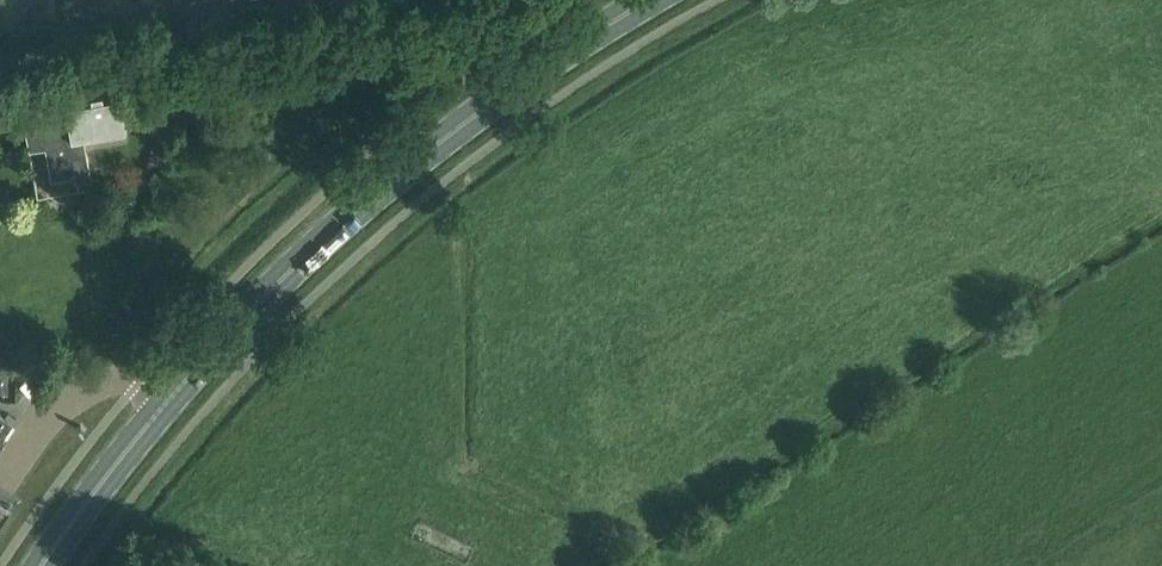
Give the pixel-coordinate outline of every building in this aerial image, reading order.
[(187,17),(189,37),(190,38),(228,34),(226,12),(187,17)] [(69,117),(26,124),(26,126),(30,125),(33,141),(29,142),(30,149),(47,146),(53,179),(74,175),(81,187),(94,185),(85,135),(127,127),(122,95),(67,104),(69,117)] [(13,423),(0,414),(0,443),(13,423)] [(13,509),(0,501),(0,527),(13,509)]
